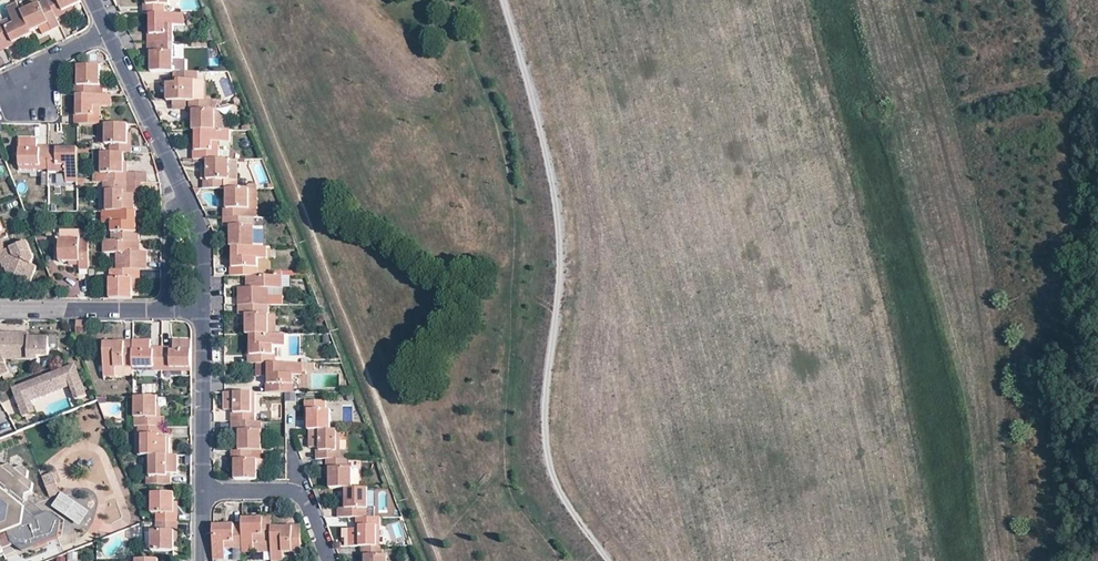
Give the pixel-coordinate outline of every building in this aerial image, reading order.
[(49,0),(46,0),(21,11),(31,32),(40,28),(49,23),(50,27),(52,31),(61,27),(57,19),(56,15),(49,0)] [(80,0),(49,0),(56,15),(73,7),(81,3),(80,0)] [(147,14),(150,14),(166,14),(166,6),(170,6),(170,0),(147,0),(147,14)] [(31,32),(21,11),(18,3),(7,8),(12,18),(4,21),(6,27),(0,30),(0,34),(7,49),(15,45),(14,43),(23,39),(32,35),(31,32)] [(75,11),(73,7),(56,15),(57,19),(75,11)] [(166,14),(150,14),(150,24),(150,35),(147,35),(147,43),(152,43),(168,43),(169,43),(169,36),(174,36),(174,27),(185,27),(185,14),(166,14)] [(151,63),(151,72),(174,72),(174,53),(168,53),(168,43),(152,43),(151,63)] [(78,75),(78,96),(97,96),(101,96),(101,66),(78,66),(78,75)] [(178,84),(173,84),(167,84),(167,102),(189,102),(194,102),(195,102),(195,72),(178,72),(178,84)] [(97,96),(78,96),(77,96),(77,105),(77,116),(74,116),(74,124),(77,124),(96,124),(96,115),(101,115),(101,107),(111,107),(111,96),(101,96),(97,96)] [(211,102),(198,102),(195,102),(194,102),(193,121),(193,131),(196,131),(215,131),(216,119),(216,111),(211,111),(211,102)] [(891,106),(883,107),(885,114),(892,113),(891,106)] [(128,124),(105,124),(105,145),(110,145),(110,154),(124,154),(127,154),(127,134),(128,124)] [(220,131),(215,131),(196,131),(196,141),(196,160),(207,160),(213,160),(213,151),(219,151),(219,143),(230,142),(230,131),(220,131)] [(40,171),(49,171),(49,166),(49,149),(37,150),(38,146),(38,139),(20,139),(20,166),(40,167),(40,171)] [(78,182),(77,154),(77,148),(70,149),(57,149),(57,146),(49,146),(49,149),(49,166),(57,166),(57,173),(67,173),(67,183),(78,182)] [(124,154),(110,154),(102,154),(101,174),(106,174),(106,183),(123,183),(124,163),(124,154)] [(230,159),(219,159),(213,160),(207,160),(207,169),(203,169),(203,180),(203,189),(205,189),(208,189),(225,189),(225,180),(230,180),(230,159)] [(146,174),(128,173),(128,183),(140,183),(146,183),(146,174)] [(140,183),(128,183),(123,183),(106,183),(102,183),(102,191),(106,191),(107,211),(134,211),(134,194),(140,194),(140,183)] [(249,188),(227,189),(227,198),(227,218),(245,218),(245,210),(249,210),(249,188)] [(137,211),(134,211),(107,211),(102,211),(102,223),(111,223),(111,232),(114,232),(120,232),(120,240),(139,240),(139,231),(137,231),(137,222),(137,211)] [(254,218),(245,218),(227,218),(224,218),(224,227),(227,227),(231,228),(231,238),(231,247),(233,247),(254,247),(254,218)] [(81,230),(60,230),(60,239),(81,239),(81,230)] [(89,270),(89,241),(89,239),(81,239),(60,239),(60,262),(69,262),(80,262),(80,266),(80,270),(89,270)] [(120,240),(114,240),(104,241),(103,253),(116,253),(117,270),(141,270),(148,270),(148,252),(140,252),(140,240),(139,240),(120,240)] [(28,242),(0,253),(0,264),(2,263),(6,261),(8,268),(6,269),(9,276),(16,279),(23,276),(33,280),(38,269),(33,266),(35,262),(28,242)] [(254,247),(233,247),(232,257),(233,267),(229,268),(230,276),(245,276),(250,276),(250,268),(258,268),(258,259),(267,259),(267,247),(254,247)] [(141,270),(117,270),(110,270),(110,298),(132,298),(132,289),(132,279),(137,279),(140,279),(141,270)] [(23,276),(16,279),(31,285),(33,280),(23,276)] [(258,276),(250,276),(250,288),(245,288),(238,288),(238,305),(269,305),(269,288),(282,288),(282,276),(258,276)] [(65,292),(78,293),(79,279),(66,278),(65,292)] [(269,305),(238,305),(238,315),(242,315),(246,315),(246,325),(246,335),(251,335),(269,335),(268,315),(269,305)] [(88,321),(78,321),(77,335),(87,335),(88,321)] [(10,339),(10,335),(0,335),(0,344),(6,361),(41,361),(41,358),(52,358),(52,339),(31,339),(10,339)] [(285,335),(276,335),(269,335),(251,335),(251,344),(251,364),(268,364),(274,364),(274,346),(284,346),(285,335)] [(133,340),(133,343),(133,364),(133,368),(154,368),(154,372),(162,372),(162,351),(151,351),(151,347),(150,341),(133,340)] [(191,368),(191,341),(174,341),(174,347),(174,351),(162,351),(162,372),(170,372),(170,368),(191,368)] [(133,364),(133,343),(125,343),(104,343),(104,380),(116,380),(116,372),(125,372),(125,364),(133,364)] [(303,363),(274,364),(268,364),(269,374),(269,392),(286,392),(294,392),(294,375),(302,375),(303,363)] [(133,368),(133,364),(125,364),(125,372),(116,372),(116,380),(133,380),(133,372),(133,368)] [(77,399),(87,395),(75,366),(13,389),(16,397),(20,395),(22,401),(18,402),(24,417),(36,412),(30,399),(70,383),(77,399)] [(252,392),(225,392),(224,411),(231,411),(231,421),(252,421),(252,392)] [(157,397),(135,397),(135,426),(138,426),(159,426),(164,426),(165,426),(165,418),(161,418),(157,417),(157,406),(157,397)] [(308,401),(308,421),(308,430),(310,430),(331,430),(331,410),(326,410),(326,401),(308,401)] [(256,421),(252,421),(231,421),(231,430),(236,430),(239,430),(239,441),(239,451),(252,451),(262,451),(262,421),(256,421)] [(159,426),(138,426),(138,455),(146,455),(167,455),(170,455),(170,438),(163,438),(159,438),(159,426)] [(340,430),(331,430),(310,430),(309,448),(316,448),(320,448),(319,460),(326,460),(329,460),(340,460),(340,442),(340,430)] [(252,460),(252,451),(239,451),(235,451),(235,471),(235,480),(257,480),(257,460),(252,460)] [(167,455),(146,455),(146,484),(167,484),(167,473),(167,455)] [(178,455),(170,455),(167,455),(167,473),(171,473),(178,473),(178,455)] [(348,460),(347,460),(340,460),(329,460),(329,479),(329,488),(345,488),(353,488),(353,469),(348,468),(348,460)] [(23,507),(26,493),(32,491),(33,483),(27,478),(28,471),(22,467),(15,468),(9,464),(3,466),(0,464),(0,488),(23,507)] [(54,474),(44,478),(51,496),(61,492),(54,474)] [(23,507),(0,488),(0,534),(22,525),(24,508),(23,507)] [(368,488),(353,488),(345,488),(345,498),(345,508),(341,508),(337,508),(337,517),(355,517),(359,517),(369,517),(368,488)] [(175,493),(152,493),(152,513),(156,513),(156,522),(174,522),(175,502),(175,493)] [(2,549),(13,545),(22,551),(45,543),(60,538),(62,521),(51,511),(41,514),(34,516),(24,508),(22,525),(0,534),(0,544),(2,549)] [(271,527),(271,518),(263,518),(242,517),(242,522),(242,525),(242,542),(242,549),(242,552),(253,552),(253,542),(254,535),(271,535),(271,527)] [(377,517),(369,517),(359,517),(359,529),(355,529),(349,529),(349,546),(361,546),(365,546),(377,546),(377,517)] [(174,522),(156,522),(156,530),(151,531),(151,550),(174,551),(174,541),(174,522)] [(225,543),(242,542),(242,525),(233,525),(214,525),(214,560),(224,560),(225,549),(225,543)] [(271,527),(271,535),(271,542),(271,560),(272,560),(283,560),(283,552),(300,552),(300,527),(292,527),(271,527)] [(381,546),(377,546),(365,546),(365,560),(388,560),(388,556),(383,555),(383,546),(381,546)]
